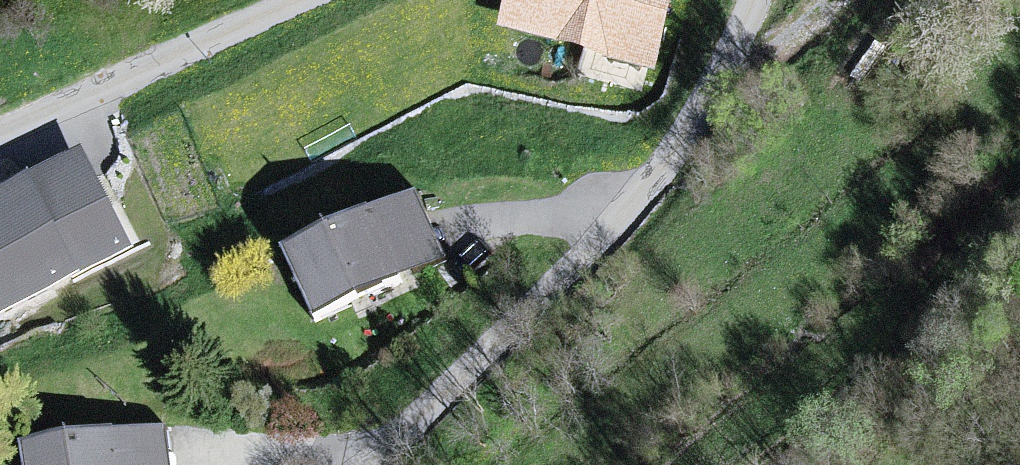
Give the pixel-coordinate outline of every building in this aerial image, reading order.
[(503,37),(663,75),(680,0),(512,0),(503,37)] [(0,206),(0,321),(138,253),(92,160),(0,206)] [(418,200),(287,257),(316,322),(447,264),(418,200)] [(20,452),(22,464),(170,464),(166,433),(20,452)]
